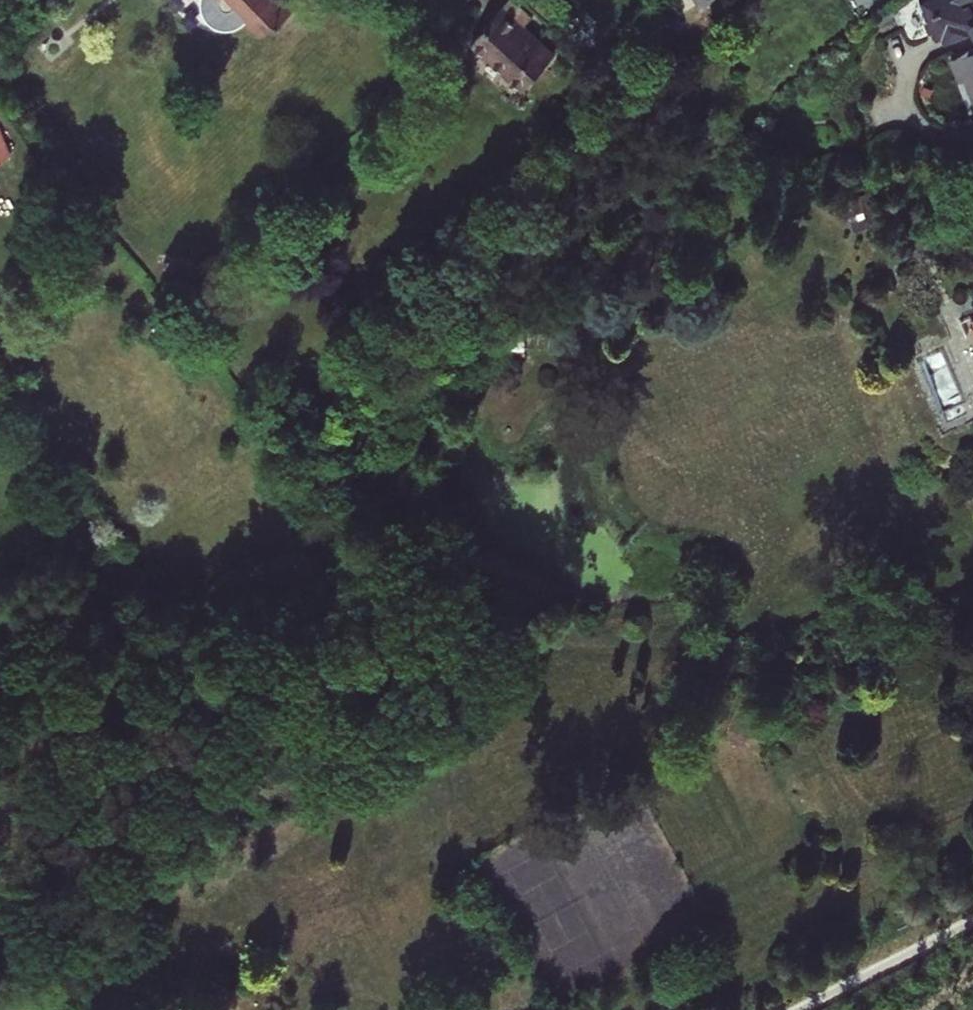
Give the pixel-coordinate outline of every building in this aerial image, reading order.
[(220,2),(222,6),(225,9),(229,10),(233,10),(237,8),(239,5),(249,15),(245,20),(261,35),(274,22),(280,26),(297,7),(290,0),(220,0),(220,2)] [(486,40),(542,85),(569,52),(535,25),(543,15),(524,0),(519,0),(486,40)] [(941,9),(938,10),(946,31),(955,28),(957,32),(972,26),(972,0),(937,0),(941,9)] [(958,58),(967,80),(972,77),(972,51),(958,58)] [(10,162),(8,158),(17,153),(5,127),(0,130),(0,168),(10,162)]
